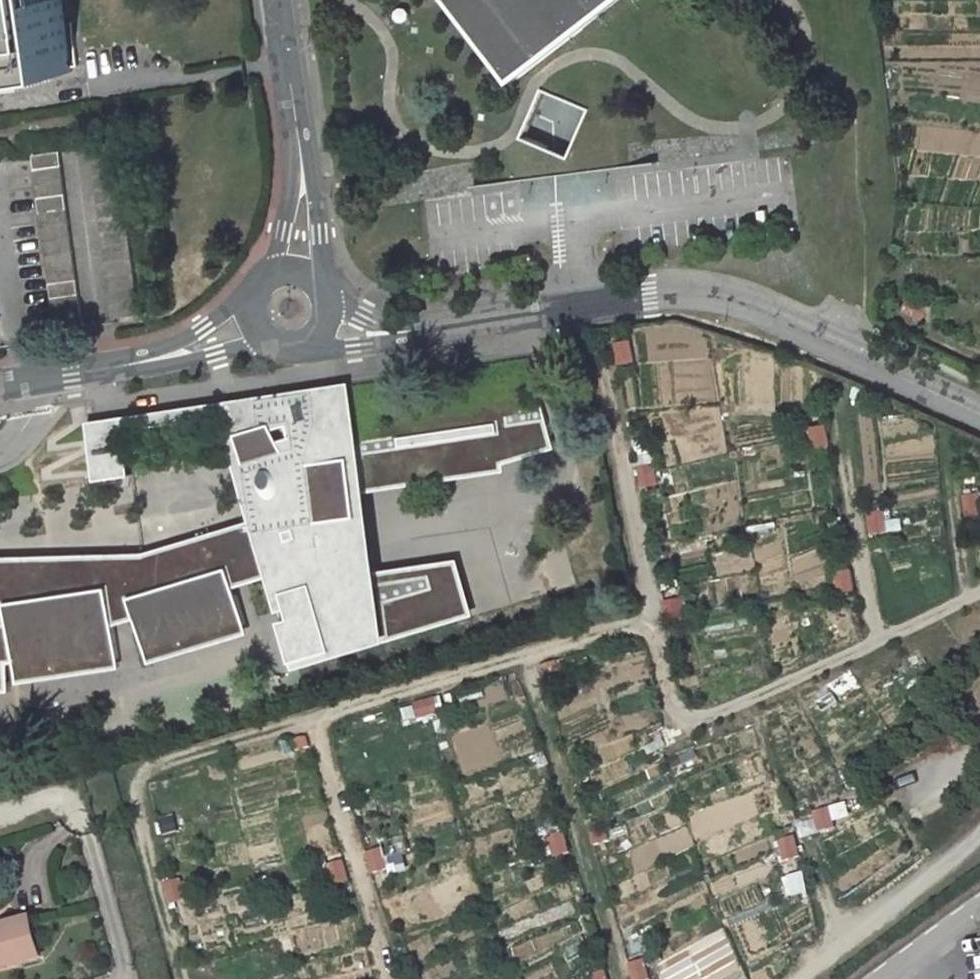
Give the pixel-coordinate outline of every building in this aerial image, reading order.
[(71,71),(61,0),(0,0),(0,82),(71,71)] [(629,0),(453,0),(517,84),(559,53),(629,0)] [(87,148),(110,319),(139,315),(114,144),(87,148)] [(29,156),(52,328),(81,323),(58,152),(29,156)] [(0,561),(0,694),(7,694),(5,666),(13,666),(15,686),(120,673),(115,633),(133,627),(146,668),(250,638),(236,593),(266,584),(294,674),(474,617),(457,561),(375,575),(365,499),(503,478),(502,469),(557,454),(535,389),(357,439),(347,386),(84,423),(93,486),(133,480),(126,436),(218,422),(249,525),(144,557),(0,561)] [(42,955),(32,917),(0,925),(0,966),(42,955)]
